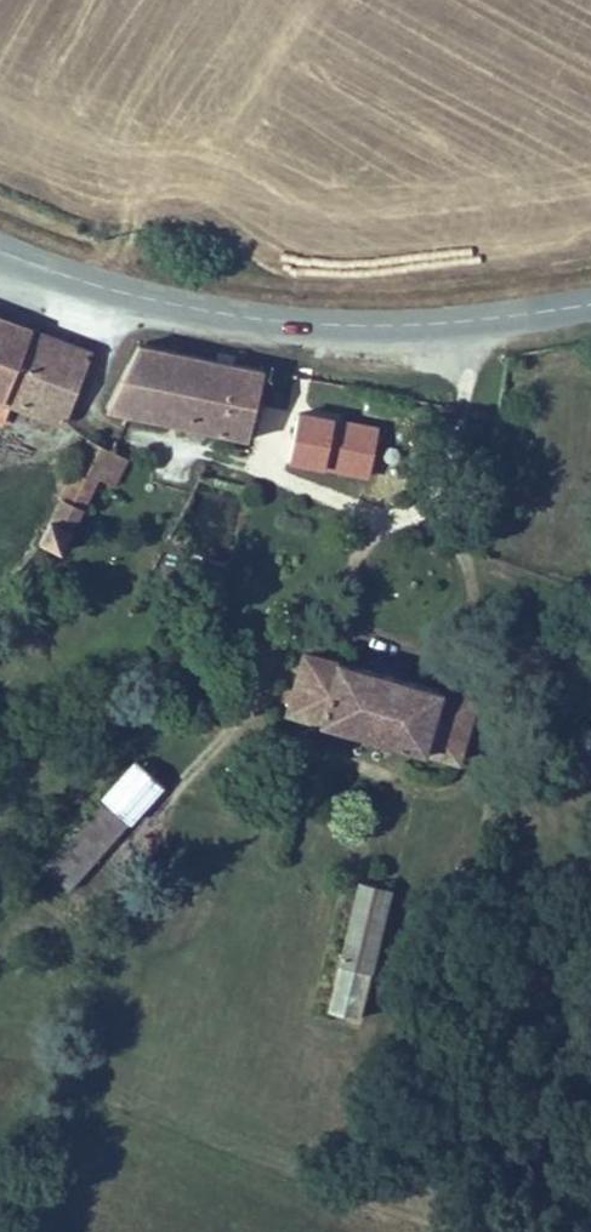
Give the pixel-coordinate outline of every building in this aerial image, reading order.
[(0,324),(0,407),(64,429),(94,355),(0,324)] [(248,456),(267,379),(201,363),(139,347),(99,421),(248,456)] [(116,469),(94,456),(77,488),(42,552),(63,564),(116,469)] [(453,703),(282,651),(267,711),(435,761),(453,703)] [(172,782),(140,755),(51,862),(82,888),(172,782)] [(386,883),(356,875),(327,1006),(356,1015),(386,883)]
